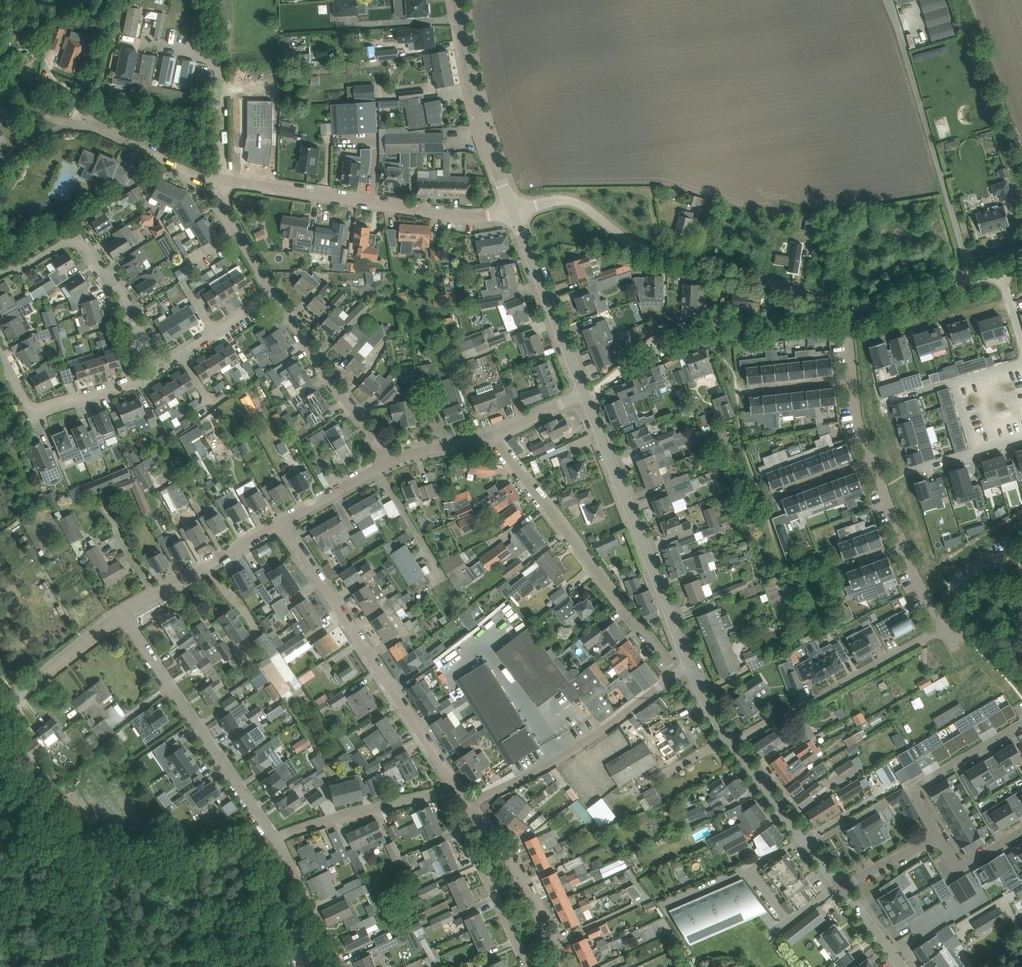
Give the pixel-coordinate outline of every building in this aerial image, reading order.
[(127,3),(166,11),(167,5),(163,4),(164,0),(147,0),(147,1),(143,0),(128,0),(127,3)] [(360,6),(366,5),(366,0),(359,0),(335,2),(336,16),(358,14),(358,8),(360,6)] [(404,11),(409,10),(409,16),(427,15),(427,12),(429,12),(429,5),(427,5),(426,0),(394,0),(395,5),(398,5),(399,6),(399,7),(399,8),(400,9),(400,10),(402,10),(403,11),(404,11)] [(932,43),(955,36),(955,35),(952,26),(952,23),(945,0),(919,0),(932,43)] [(124,33),(136,36),(141,9),(129,7),(124,33)] [(165,14),(159,13),(157,19),(154,19),(153,27),(156,27),(154,38),(161,39),(165,14)] [(956,22),(952,23),(952,26),(955,35),(960,33),(956,22)] [(54,25),(48,42),(59,46),(65,29),(54,25)] [(407,31),(409,41),(410,49),(416,49),(434,47),(432,28),(407,31)] [(282,35),(283,71),(290,71),(290,57),(291,57),(290,35),(282,35)] [(59,66),(74,71),(84,43),(66,37),(62,48),(65,49),(59,66)] [(378,51),(378,52),(376,52),(375,46),(364,47),(364,48),(360,49),(361,55),(360,55),(358,55),(359,58),(361,58),(362,62),(365,61),(365,62),(379,60),(399,57),(398,49),(378,51)] [(132,78),(137,51),(122,48),(116,75),(132,78)] [(448,50),(438,52),(424,55),(427,70),(433,69),(437,88),(454,85),(448,50)] [(312,53),(293,54),(293,64),(313,63),(312,53)] [(142,59),(140,69),(146,71),(144,80),(151,82),(157,56),(150,55),(149,61),(142,59)] [(162,56),(157,81),(169,83),(174,58),(162,56)] [(189,87),(194,62),(182,59),(177,85),(189,87)] [(132,81),(121,79),(113,78),(111,83),(190,99),(191,93),(169,89),(162,87),(150,85),(151,82),(142,80),(143,74),(134,72),(132,81)] [(354,86),(355,101),(376,100),(375,85),(354,86)] [(400,93),(400,100),(417,99),(426,97),(424,89),(400,93)] [(400,100),(401,104),(402,108),(406,108),(410,129),(442,123),(440,113),(443,112),(441,100),(423,103),(423,104),(418,105),(417,99),(400,100)] [(245,146),(245,147),(249,148),(248,152),(247,162),(269,166),(273,143),(273,103),(273,101),(261,101),(258,101),(247,101),(246,138),(246,137),(245,146)] [(331,104),(333,135),(378,132),(376,101),(331,104)] [(281,134),(295,137),(297,128),(291,127),(291,122),(283,121),(281,134)] [(403,152),(403,153),(411,153),(411,152),(444,152),(444,133),(386,134),(386,129),(380,129),(380,153),(403,152)] [(954,140),(946,143),(948,150),(956,148),(954,140)] [(319,149),(309,147),(303,146),(300,171),(315,174),(319,149)] [(346,185),(350,185),(351,183),(358,184),(360,171),(370,172),(372,158),(371,148),(361,149),(361,157),(361,160),(354,159),(354,163),(345,162),(342,182),(345,182),(346,185)] [(93,183),(102,187),(106,178),(110,179),(111,176),(115,177),(114,179),(124,183),(130,171),(120,167),(119,168),(116,166),(117,163),(110,160),(101,156),(99,159),(97,158),(97,157),(85,151),(79,163),(92,169),(92,168),(95,169),(93,172),(97,174),(93,183)] [(403,155),(402,155),(402,164),(411,164),(411,154),(411,153),(403,153),(403,155)] [(382,167),(381,184),(389,185),(388,187),(401,188),(404,166),(390,165),(390,168),(382,167)] [(1007,167),(999,169),(1001,178),(1009,176),(1007,167)] [(417,197),(443,197),(444,176),(444,171),(431,170),(431,179),(418,178),(417,197)] [(6,184),(12,187),(18,179),(12,175),(6,184)] [(444,176),(443,197),(461,198),(461,202),(472,202),(473,177),(444,176)] [(160,208),(171,185),(159,179),(151,197),(158,201),(155,206),(160,208)] [(1008,180),(996,184),(1001,201),(1012,197),(1008,180)] [(140,185),(132,190),(138,200),(139,201),(143,199),(139,193),(143,190),(140,185)] [(173,208),(187,192),(171,185),(160,208),(164,210),(167,205),(173,208)] [(138,200),(132,190),(118,198),(122,203),(128,199),(131,204),(138,200)] [(171,223),(174,221),(196,207),(187,192),(173,208),(176,214),(171,217),(166,220),(169,224),(171,223)] [(705,198),(691,195),(688,204),(702,208),(705,198)] [(251,203),(242,199),(239,206),(248,210),(251,203)] [(104,214),(96,219),(91,223),(99,235),(112,226),(107,218),(112,215),(106,205),(93,214),(101,209),(104,214)] [(976,214),(981,233),(1010,225),(1004,206),(976,214)] [(186,229),(191,226),(202,218),(196,207),(174,221),(176,225),(182,222),(186,229)] [(681,215),(679,222),(676,232),(689,235),(693,219),(693,218),(694,213),(685,211),(684,216),(681,215)] [(797,213),(793,229),(798,231),(800,227),(803,216),(803,215),(797,213)] [(142,224),(154,225),(155,214),(142,214),(142,224)] [(202,218),(191,226),(203,245),(218,236),(205,216),(202,218)] [(282,236),(285,236),(295,238),(293,251),(304,253),(311,254),(313,240),(306,239),(310,218),(304,217),(303,220),(297,219),(298,218),(293,217),(292,218),(284,217),(282,230),(283,230),(282,236)] [(176,230),(171,223),(169,224),(166,226),(170,234),(176,230)] [(343,242),(345,235),(346,224),(335,223),(334,229),(317,227),(316,236),(315,245),(321,246),(334,247),(332,263),(332,268),(345,270),(346,263),(348,249),(342,248),(343,242)] [(155,238),(159,236),(165,245),(171,241),(160,224),(151,230),(155,238)] [(400,240),(402,240),(402,246),(401,246),(401,254),(413,255),(413,247),(417,247),(417,246),(429,247),(431,230),(419,229),(419,226),(401,224),(400,240)] [(126,225),(121,228),(113,233),(116,239),(106,246),(109,252),(108,253),(111,258),(113,257),(113,258),(137,243),(126,225)] [(356,226),(355,236),(354,243),(359,244),(357,257),(377,260),(379,249),(368,247),(370,228),(369,228),(368,226),(363,225),(362,227),(356,226)] [(253,233),(257,242),(267,238),(263,229),(253,233)] [(506,234),(492,236),(494,248),(510,246),(508,235),(506,234)] [(172,237),(178,247),(182,244),(176,235),(172,237)] [(477,239),(479,251),(494,248),(492,236),(477,239)] [(776,254),(774,264),(789,266),(788,272),(789,272),(789,271),(798,272),(798,273),(803,245),(802,244),(802,245),(793,244),(793,243),(790,256),(776,254)] [(169,258),(176,253),(171,245),(163,250),(169,258)] [(494,248),(479,251),(479,253),(469,255),(470,261),(481,260),(481,262),(502,259),(512,257),(510,246),(494,248)] [(139,247),(137,249),(126,256),(129,261),(123,265),(130,277),(138,271),(145,267),(142,261),(146,258),(139,247)] [(440,257),(438,250),(438,248),(431,249),(433,260),(440,259),(440,257)] [(51,280),(42,286),(46,292),(55,287),(60,283),(69,278),(65,271),(75,265),(67,252),(52,262),(56,268),(47,274),(51,280)] [(586,278),(595,276),(588,253),(580,256),(581,260),(568,264),(573,279),(586,275),(586,278)] [(346,271),(356,272),(357,263),(348,262),(346,271)] [(490,267),(493,279),(516,274),(513,262),(490,267)] [(487,263),(470,266),(472,274),(489,271),(487,263)] [(174,272),(180,281),(192,274),(186,265),(174,272)] [(155,266),(150,270),(142,275),(146,281),(136,287),(143,298),(159,288),(156,282),(163,278),(155,266)] [(597,274),(599,282),(618,275),(616,268),(597,274)] [(296,271),(295,272),(295,273),(296,274),(296,273),(302,278),(296,285),(301,290),(300,292),(305,296),(306,294),(307,295),(314,288),(316,289),(323,281),(314,273),(312,276),(306,271),(296,271)] [(618,275),(599,282),(596,283),(599,291),(617,285),(616,283),(632,277),(631,271),(625,273),(618,275)] [(240,272),(230,278),(241,294),(245,292),(243,288),(248,285),(240,272)] [(516,274),(493,279),(489,280),(491,290),(482,292),(484,299),(503,295),(502,289),(518,286),(516,274)] [(68,298),(69,301),(82,297),(89,295),(87,287),(90,285),(89,284),(88,285),(81,275),(73,280),(65,285),(72,296),(68,298)] [(638,289),(641,302),(654,302),(654,296),(664,296),(664,276),(648,276),(648,289),(638,289)] [(230,278),(221,284),(229,296),(234,293),(236,297),(241,294),(230,278)] [(12,294),(8,296),(6,292),(10,290),(5,281),(0,283),(0,310),(2,314),(18,306),(12,294)] [(325,282),(319,290),(321,292),(323,294),(326,290),(330,286),(325,282)] [(682,294),(681,304),(694,305),(694,309),(692,308),(691,314),(706,311),(707,300),(699,299),(700,285),(693,285),(692,283),(687,282),(686,284),(684,284),(684,294),(682,294)] [(221,284),(212,289),(223,306),(227,303),(224,299),(229,296),(221,284)] [(455,285),(447,287),(445,287),(446,292),(448,292),(450,306),(451,305),(455,305),(454,301),(455,301),(454,291),(455,291),(455,285)] [(47,292),(50,298),(57,294),(53,288),(47,292)] [(223,306),(212,289),(207,292),(204,288),(198,292),(201,297),(203,296),(211,308),(216,305),(218,309),(223,306)] [(347,296),(341,291),(332,302),(338,307),(347,296)] [(316,297),(315,298),(309,306),(320,315),(328,307),(321,301),(325,296),(323,294),(321,292),(317,297),(316,297)] [(582,313),(596,307),(598,313),(610,309),(606,299),(601,301),(600,299),(594,301),(591,292),(576,298),(576,300),(575,300),(577,306),(579,305),(582,313)] [(733,308),(747,309),(747,310),(760,311),(760,303),(749,302),(749,293),(734,292),(733,308)] [(25,295),(29,302),(33,299),(30,293),(25,295)] [(434,295),(437,307),(445,305),(443,293),(434,295)] [(159,297),(162,302),(168,299),(165,294),(159,297)] [(481,309),(503,305),(505,304),(503,295),(484,299),(480,300),(481,309)] [(765,296),(761,310),(776,310),(778,300),(765,296)] [(81,309),(82,315),(102,309),(100,309),(97,298),(84,302),(82,297),(69,301),(72,311),(81,309)] [(524,297),(507,303),(505,304),(503,305),(499,306),(503,317),(513,314),(517,325),(530,320),(526,309),(528,308),(524,297)] [(155,300),(153,301),(145,306),(148,311),(156,306),(158,305),(155,300)] [(363,302),(349,316),(350,316),(357,323),(370,310),(373,307),(372,306),(367,300),(364,303),(363,302)] [(28,302),(10,312),(14,318),(2,325),(9,340),(25,331),(21,325),(27,321),(24,316),(34,311),(28,302)] [(455,305),(451,305),(453,314),(461,313),(460,304),(455,305)] [(178,305),(175,308),(187,328),(198,321),(188,306),(181,310),(178,305)] [(328,318),(322,326),(333,336),(342,326),(343,327),(347,322),(340,316),(344,311),(339,307),(334,312),(330,317),(329,317),(328,318)] [(175,308),(164,314),(177,334),(187,328),(175,308)] [(102,309),(82,315),(83,315),(78,317),(81,326),(78,327),(80,333),(94,329),(93,324),(106,320),(102,309)] [(177,334),(164,314),(154,321),(166,341),(177,334)] [(990,319),(997,344),(998,344),(996,337),(1006,334),(1001,316),(990,319)] [(586,338),(587,338),(599,368),(627,357),(625,352),(640,345),(643,343),(637,326),(613,335),(607,320),(606,319),(605,319),(593,324),(592,325),(592,326),(592,327),(584,330),(583,331),(582,332),(582,333),(582,334),(582,335),(582,336),(583,337),(584,337),(584,338),(585,338),(586,338)] [(968,319),(949,325),(954,341),(973,335),(968,319)] [(997,344),(990,319),(979,322),(987,348),(997,344)] [(383,324),(370,338),(368,342),(375,348),(385,335),(391,334),(390,329),(385,330),(384,324),(383,324)] [(262,351),(269,346),(283,337),(278,329),(280,328),(280,327),(273,331),(269,325),(255,334),(262,343),(259,345),(251,350),(255,356),(262,351)] [(368,342),(370,338),(355,326),(348,333),(347,332),(342,338),(342,337),(334,346),(346,356),(355,346),(360,351),(368,342)] [(56,327),(49,329),(50,332),(52,339),(59,337),(56,327)] [(487,333),(489,338),(496,336),(492,327),(486,329),(486,330),(487,333)] [(533,328),(524,332),(514,335),(518,345),(526,342),(531,355),(544,350),(538,333),(535,335),(533,328)] [(925,332),(931,352),(946,347),(940,328),(925,332)] [(931,352),(925,332),(914,335),(920,355),(931,352)] [(496,336),(489,338),(488,339),(491,347),(507,341),(504,333),(496,336)] [(34,334),(30,336),(22,341),(25,347),(16,352),(19,358),(21,356),(27,367),(39,360),(36,354),(42,350),(34,334)] [(236,338),(239,343),(245,339),(242,334),(236,338)] [(477,354),(477,352),(488,347),(484,334),(459,344),(464,359),(477,354)] [(893,340),(893,342),(889,343),(892,352),(896,363),(897,366),(902,365),(900,359),(910,355),(904,336),(893,340)] [(283,337),(269,346),(272,352),(268,354),(275,364),(280,361),(288,356),(284,350),(291,345),(289,346),(283,337)] [(885,342),(870,346),(876,369),(896,363),(892,352),(888,353),(885,342)] [(223,343),(218,346),(232,367),(240,362),(237,357),(238,357),(230,344),(225,347),(223,343)] [(212,356),(220,368),(223,373),(232,367),(218,346),(214,349),(217,353),(212,356)] [(711,364),(706,349),(687,356),(690,366),(683,368),(684,371),(687,380),(688,381),(695,379),(714,373),(711,364)] [(777,349),(766,350),(770,381),(790,379),(787,355),(778,356),(777,349)] [(815,349),(809,350),(812,377),(833,374),(831,350),(816,352),(815,349)] [(770,381),(766,350),(767,357),(740,360),(741,371),(747,370),(748,384),(770,381)] [(787,355),(790,379),(812,377),(809,350),(796,351),(796,357),(788,358),(787,355)] [(1017,358),(1015,351),(1007,353),(1009,360),(1017,358)] [(115,352),(105,356),(110,374),(115,373),(114,369),(120,367),(117,357),(115,352)] [(355,358),(354,359),(347,366),(359,376),(366,367),(360,362),(364,356),(360,353),(356,358),(355,358)] [(663,360),(667,367),(679,360),(675,353),(663,360)] [(205,355),(200,358),(211,374),(220,368),(212,356),(207,359),(205,355)] [(105,356),(94,359),(99,373),(104,372),(106,376),(110,374),(105,356)] [(211,374),(200,358),(196,360),(198,364),(193,367),(201,380),(211,374)] [(94,359),(84,362),(90,381),(95,379),(93,375),(99,373),(94,359)] [(963,359),(955,362),(959,375),(967,373),(963,359)] [(286,374),(289,379),(304,370),(298,361),(299,361),(299,360),(287,367),(284,362),(286,361),(277,366),(273,369),(268,372),(270,375),(276,372),(279,378),(286,374)] [(481,371),(477,360),(466,364),(470,375),(481,371)] [(522,405),(559,392),(548,361),(530,368),(537,387),(518,394),(522,405)] [(90,381),(84,362),(73,365),(75,370),(78,380),(84,378),(85,382),(90,381)] [(420,366),(424,386),(436,383),(433,363),(420,366)] [(641,377),(646,390),(651,404),(653,403),(654,405),(664,400),(660,389),(667,386),(659,365),(657,366),(655,364),(652,366),(651,368),(645,370),(645,371),(640,373),(641,377)] [(59,371),(60,374),(63,384),(74,381),(71,371),(70,367),(59,371)] [(260,367),(254,370),(258,378),(264,374),(260,367)] [(50,368),(37,375),(30,378),(38,393),(53,385),(50,379),(54,377),(50,368)] [(238,369),(234,371),(244,387),(247,385),(248,385),(238,369)] [(286,389),(292,398),(302,391),(299,386),(310,379),(310,378),(309,379),(304,370),(289,379),(293,384),(286,389)] [(179,371),(175,374),(185,390),(194,384),(186,372),(181,375),(179,371)] [(244,387),(234,371),(230,373),(240,389),(244,387)] [(687,380),(684,371),(676,374),(680,382),(687,380)] [(379,388),(384,392),(394,381),(392,373),(385,380),(379,374),(377,377),(373,373),(368,378),(359,388),(364,393),(366,391),(372,396),(379,388)] [(173,380),(168,383),(176,396),(185,390),(175,374),(170,376),(173,380)] [(646,390),(641,377),(615,387),(616,389),(608,392),(612,403),(638,393),(646,390)] [(443,381),(449,400),(443,403),(445,409),(444,409),(449,423),(465,417),(461,404),(463,403),(457,383),(454,385),(451,378),(443,381)] [(913,378),(901,382),(904,391),(916,388),(913,378)] [(394,381),(384,392),(378,398),(384,403),(397,390),(395,384),(394,381)] [(161,382),(156,385),(167,402),(176,396),(168,383),(163,386),(161,382)] [(477,389),(479,395),(473,397),(478,413),(488,409),(489,413),(500,409),(496,397),(506,394),(502,383),(493,387),(492,384),(477,389)] [(896,394),(893,383),(879,387),(882,398),(896,394)] [(167,402),(156,385),(152,388),(154,392),(149,395),(154,403),(157,408),(154,409),(158,417),(171,408),(167,402)] [(415,398),(422,397),(420,385),(413,386),(414,391),(415,398)] [(514,386),(507,388),(511,399),(518,396),(514,386)] [(835,388),(813,391),(817,423),(823,422),(823,416),(829,416),(828,405),(837,404),(835,388)] [(304,403),(308,408),(322,399),(316,390),(317,390),(317,389),(305,396),(302,391),(292,398),(297,407),(304,403)] [(242,395),(245,400),(252,396),(250,391),(242,395)] [(813,391),(791,393),(794,417),(809,415),(809,418),(816,417),(816,423),(817,423),(813,391)] [(612,403),(606,405),(615,428),(630,422),(635,420),(638,428),(657,421),(655,415),(647,418),(645,417),(639,419),(635,409),(639,407),(642,402),(639,394),(638,393),(612,403)] [(791,393),(769,395),(771,413),(778,413),(778,411),(782,410),(783,416),(793,415),(794,417),(791,393)] [(771,413),(769,395),(750,398),(751,412),(744,412),(745,423),(758,421),(758,424),(764,423),(765,429),(773,428),(771,413)] [(951,395),(939,399),(942,406),(953,403),(951,395)] [(127,400),(127,401),(134,418),(138,427),(140,433),(151,428),(150,427),(157,424),(151,409),(144,411),(139,398),(128,402),(127,400)] [(915,398),(891,405),(895,416),(896,416),(897,420),(920,413),(915,398)] [(310,427),(314,424),(322,419),(320,420),(317,415),(329,408),(328,407),(328,408),(322,399),(308,408),(301,412),(310,427)] [(412,399),(407,400),(397,402),(398,404),(391,405),(393,420),(401,419),(402,427),(416,424),(412,399)] [(134,418),(127,401),(116,405),(121,418),(114,421),(119,435),(127,432),(125,427),(130,425),(128,420),(134,418)] [(716,407),(720,420),(735,415),(730,402),(716,407)] [(105,410),(103,410),(101,409),(97,410),(97,413),(93,415),(97,425),(91,427),(94,433),(93,434),(100,449),(98,443),(115,436),(105,410)] [(956,410),(944,414),(946,422),(958,418),(956,410)] [(271,416),(281,434),(288,430),(278,412),(271,416)] [(778,413),(771,413),(773,428),(780,428),(778,413)] [(920,413),(897,420),(898,424),(897,424),(901,436),(925,428),(920,413)] [(201,420),(199,417),(197,415),(191,419),(194,424),(196,423),(201,420)] [(190,426),(186,419),(180,422),(184,429),(190,426)] [(539,428),(543,437),(545,440),(552,438),(553,440),(560,436),(559,434),(570,429),(566,419),(558,422),(556,419),(556,420),(546,424),(546,425),(539,428)] [(205,431),(212,428),(209,421),(202,425),(205,431)] [(73,433),(72,433),(84,461),(85,461),(80,449),(88,446),(91,453),(100,449),(93,434),(88,436),(83,424),(82,424),(81,423),(73,426),(73,428),(71,429),(73,433)] [(329,429),(324,432),(323,429),(309,438),(314,446),(327,440),(331,446),(327,448),(332,458),(334,464),(351,453),(343,440),(347,437),(337,423),(329,429)] [(198,426),(179,437),(184,445),(191,441),(203,433),(200,428),(198,426)] [(630,446),(632,446),(633,448),(645,443),(653,439),(648,426),(639,430),(639,429),(627,434),(630,441),(628,442),(630,446)] [(817,427),(820,436),(825,450),(826,452),(832,467),(852,459),(847,444),(835,448),(830,433),(827,434),(824,426),(817,427)] [(960,426),(949,429),(951,437),(963,434),(960,426)] [(638,461),(643,475),(664,466),(674,463),(671,455),(667,457),(665,451),(698,438),(697,436),(698,435),(699,437),(702,436),(702,437),(706,436),(705,434),(703,428),(681,437),(676,439),(662,444),(665,451),(661,453),(661,452),(638,461)] [(925,428),(901,436),(904,447),(905,446),(906,451),(929,444),(925,428)] [(84,461),(72,433),(68,435),(65,430),(59,433),(58,432),(57,432),(56,433),(55,433),(54,434),(54,435),(52,436),(59,452),(57,453),(61,462),(74,457),(77,464),(84,461)] [(169,433),(170,435),(173,439),(177,436),(173,430),(169,433)] [(681,437),(680,433),(676,434),(675,430),(655,438),(657,444),(661,443),(662,444),(681,437)] [(166,433),(158,438),(162,444),(170,439),(166,433)] [(821,438),(815,441),(817,447),(819,452),(825,450),(820,436),(821,438)] [(523,437),(513,442),(516,449),(521,447),(519,443),(525,440),(523,437)] [(700,442),(704,452),(711,448),(707,439),(700,442)] [(543,441),(531,447),(534,455),(535,456),(556,447),(554,441),(545,445),(543,441)] [(965,441),(953,444),(956,452),(967,449),(965,441)] [(29,449),(28,450),(31,459),(32,460),(33,459),(38,471),(40,470),(44,480),(45,483),(62,476),(61,473),(55,459),(51,449),(45,452),(41,442),(38,443),(37,442),(36,442),(35,442),(34,442),(33,443),(32,443),(32,444),(31,444),(31,445),(31,446),(28,447),(29,449)] [(238,445),(242,454),(248,451),(244,442),(238,445)] [(929,444),(906,451),(907,454),(906,455),(910,466),(934,459),(929,444)] [(801,445),(786,449),(788,454),(802,450),(801,445)] [(236,446),(231,449),(235,456),(240,453),(236,446)] [(786,449),(779,451),(790,482),(811,474),(803,452),(789,457),(786,449)] [(808,450),(803,452),(811,474),(832,467),(826,452),(811,457),(808,450)] [(139,463),(134,451),(126,454),(131,466),(139,463)] [(160,451),(142,461),(146,469),(164,458),(160,451)] [(790,482),(779,451),(773,453),(776,462),(760,468),(763,476),(767,474),(772,489),(790,482)] [(558,456),(566,476),(569,483),(589,475),(584,462),(569,468),(566,461),(572,459),(569,452),(558,456)] [(1004,456),(993,459),(1001,484),(1018,479),(1014,466),(1013,463),(1007,465),(1004,456)] [(987,478),(981,480),(984,490),(1001,484),(993,459),(982,462),(987,478)] [(536,460),(531,462),(536,476),(539,475),(538,472),(540,471),(536,460)] [(137,477),(142,490),(154,484),(141,462),(133,467),(137,477)] [(468,473),(478,473),(494,474),(495,466),(478,465),(469,464),(468,473)] [(315,465),(311,467),(315,474),(316,474),(319,472),(320,470),(320,468),(317,465),(315,465)] [(667,481),(669,488),(691,480),(688,473),(672,479),(669,472),(667,473),(664,466),(643,475),(648,488),(667,481)] [(111,474),(114,482),(130,476),(126,467),(111,474)] [(972,486),(966,467),(949,472),(956,495),(967,492),(970,501),(975,499),(979,511),(986,509),(979,484),(972,486)] [(293,476),(290,471),(281,476),(288,488),(287,486),(292,483),(297,492),(308,486),(305,481),(311,477),(306,469),(301,472),(300,471),(299,472),(300,473),(293,476)] [(151,478),(157,488),(168,482),(163,472),(151,478)] [(322,472),(317,475),(324,488),(330,484),(322,472)] [(838,479),(846,502),(848,509),(858,505),(855,499),(865,495),(857,473),(838,479)] [(111,474),(93,481),(80,487),(84,495),(114,482),(111,474)] [(200,485),(205,482),(201,475),(196,478),(200,485)] [(926,479),(915,482),(920,501),(923,511),(937,507),(935,500),(942,498),(947,496),(942,476),(936,478),(937,480),(939,487),(931,489),(929,482),(929,480),(926,481),(926,479)] [(151,510),(142,490),(137,477),(111,485),(114,493),(131,487),(138,502),(143,514),(151,510)] [(210,479),(205,482),(208,488),(214,485),(210,479)] [(403,488),(406,497),(408,504),(418,500),(417,496),(421,495),(422,499),(423,501),(437,496),(435,493),(432,483),(425,486),(425,485),(419,488),(415,479),(409,481),(410,485),(403,488)] [(838,479),(818,487),(826,510),(823,502),(831,499),(832,502),(837,501),(838,505),(846,502),(838,479)] [(691,480),(669,488),(672,495),(654,502),(656,509),(655,509),(658,515),(659,515),(674,510),(675,513),(688,508),(681,491),(693,486),(691,480)] [(261,488),(263,491),(268,500),(268,499),(267,497),(272,494),(277,503),(288,497),(279,481),(272,485),(271,482),(261,488)] [(485,501),(488,504),(494,514),(520,497),(511,484),(485,501)] [(239,495),(240,498),(245,507),(246,506),(244,504),(249,502),(254,511),(266,504),(255,486),(239,495)] [(797,494),(801,505),(807,523),(807,522),(806,517),(814,514),(811,506),(823,502),(826,510),(818,487),(797,494)] [(559,495),(561,502),(575,497),(572,490),(559,495)] [(46,495),(51,505),(59,501),(55,491),(46,495)] [(575,497),(561,502),(564,508),(579,503),(579,504),(580,504),(587,524),(605,518),(600,505),(594,507),(591,499),(592,499),(590,491),(575,497)] [(474,513),(474,512),(465,492),(455,496),(456,511),(459,519),(474,513)] [(377,493),(364,501),(374,520),(387,513),(391,519),(400,514),(393,500),(384,505),(377,493)] [(801,505),(797,494),(782,500),(788,515),(797,511),(802,525),(807,523),(801,505)] [(221,496),(215,500),(225,518),(226,518),(224,516),(229,513),(234,522),(246,515),(241,507),(235,497),(224,503),(221,496)] [(192,498),(188,500),(196,513),(201,510),(196,500),(194,501),(192,498)] [(196,513),(188,500),(188,499),(183,501),(186,506),(185,506),(191,516),(192,515),(196,513)] [(374,520),(364,501),(350,509),(357,521),(361,528),(366,525),(367,528),(376,523),(374,520)] [(448,509),(448,513),(449,519),(456,518),(454,501),(444,503),(445,509),(448,509)] [(515,504),(507,511),(501,515),(504,519),(493,527),(497,532),(508,524),(510,526),(518,521),(517,519),(522,515),(515,504)] [(484,506),(474,512),(474,513),(477,519),(488,513),(484,506)] [(711,527),(719,524),(713,507),(704,510),(711,527)] [(849,509),(841,512),(844,518),(851,515),(849,509)] [(70,514),(62,518),(58,511),(55,513),(59,520),(71,543),(78,539),(83,537),(79,530),(70,514)] [(199,518),(200,520),(205,529),(206,529),(205,527),(209,524),(214,533),(226,527),(218,513),(211,517),(208,512),(199,518)] [(458,521),(464,533),(479,525),(473,513),(458,521)] [(339,515),(325,523),(337,544),(341,542),(340,540),(350,534),(346,527),(344,524),(339,515)] [(397,519),(404,530),(409,527),(402,516),(397,519)] [(678,532),(680,539),(694,534),(689,521),(681,524),(678,516),(662,523),(667,537),(678,532)] [(206,538),(195,520),(179,529),(185,541),(186,540),(185,538),(189,536),(194,545),(206,538)] [(864,521),(855,524),(865,551),(883,544),(876,524),(866,527),(864,521)] [(333,547),(347,570),(351,568),(345,558),(343,555),(340,550),(344,547),(341,542),(337,544),(325,523),(318,527),(318,526),(313,529),(314,530),(311,531),(318,543),(319,543),(324,552),(333,547)] [(468,566),(463,570),(467,578),(463,580),(467,586),(483,574),(488,570),(489,570),(499,563),(511,554),(512,554),(538,534),(529,524),(521,530),(517,533),(512,537),(511,540),(513,542),(506,547),(503,543),(481,559),(481,560),(471,567),(468,566)] [(663,550),(668,565),(682,560),(680,553),(685,552),(683,545),(696,539),(704,536),(704,538),(724,530),(723,526),(720,527),(719,524),(711,527),(694,534),(680,539),(682,543),(663,550)] [(865,551),(855,524),(848,526),(851,535),(837,540),(844,559),(865,551)] [(983,524),(966,529),(968,536),(981,532),(985,529),(983,524)] [(785,525),(776,528),(785,552),(793,549),(785,525)] [(362,529),(356,533),(363,544),(369,541),(362,529)] [(169,536),(164,538),(163,535),(162,535),(160,531),(155,534),(168,557),(168,556),(167,554),(172,552),(177,561),(188,554),(181,541),(174,545),(169,536)] [(398,537),(403,544),(412,539),(408,532),(398,537)] [(363,544),(356,533),(350,536),(357,548),(363,544)] [(538,534),(512,554),(515,558),(519,554),(528,548),(533,555),(546,545),(538,534)] [(615,534),(602,540),(594,543),(598,553),(619,543),(615,534)] [(960,536),(944,541),(946,548),(962,543),(960,536)] [(87,551),(94,562),(96,567),(98,566),(101,571),(99,572),(107,586),(113,583),(113,581),(126,574),(119,562),(126,557),(123,551),(115,556),(118,562),(108,567),(102,557),(92,539),(88,541),(92,548),(87,551)] [(261,547),(265,554),(271,551),(267,544),(261,547)] [(340,550),(343,555),(351,551),(348,545),(344,547),(340,550)] [(409,585),(412,584),(421,578),(421,577),(425,575),(421,568),(406,545),(390,556),(409,585)] [(507,581),(498,588),(503,594),(507,599),(511,596),(518,591),(529,582),(530,582),(558,560),(549,549),(542,555),(537,559),(541,565),(525,577),(524,575),(511,586),(507,581)] [(700,573),(717,568),(714,559),(712,554),(711,550),(705,552),(687,558),(682,560),(668,565),(672,577),(686,573),(686,571),(698,567),(700,573)] [(753,557),(750,550),(744,552),(747,559),(753,557)] [(141,556),(143,559),(148,568),(147,566),(152,563),(157,572),(168,565),(161,552),(154,556),(151,551),(141,556)] [(454,553),(440,562),(458,591),(467,586),(463,580),(467,578),(463,570),(468,566),(459,553),(455,555),(454,553)] [(728,556),(731,564),(739,561),(737,553),(728,556)] [(888,558),(867,565),(874,582),(879,596),(878,594),(885,591),(886,589),(898,584),(888,558)] [(524,566),(518,559),(501,572),(507,579),(524,566)] [(529,582),(518,591),(519,592),(524,598),(535,588),(534,587),(549,575),(554,581),(558,586),(566,580),(562,575),(566,571),(558,560),(530,582),(529,582)] [(362,584),(364,582),(373,576),(377,574),(369,561),(357,570),(354,565),(351,568),(347,570),(341,574),(342,575),(340,576),(343,580),(345,579),(349,585),(358,579),(362,584)] [(275,586),(290,576),(282,563),(273,569),(271,567),(265,571),(262,567),(254,572),(260,581),(261,583),(262,584),(263,584),(270,579),(275,586)] [(427,565),(421,568),(425,575),(431,571),(427,565)] [(874,582),(867,565),(847,573),(852,586),(846,588),(850,598),(865,593),(867,600),(879,596),(874,582)] [(232,576),(237,584),(237,586),(241,592),(249,587),(254,585),(250,579),(251,578),(245,568),(232,576)] [(333,570),(332,568),(326,571),(330,579),(339,574),(336,570),(333,570)] [(717,568),(700,573),(702,578),(699,579),(686,585),(692,602),(713,594),(715,600),(748,587),(745,580),(713,593),(709,583),(718,580),(714,570),(717,569),(717,568)] [(388,574),(384,569),(379,572),(382,578),(388,574)] [(421,577),(421,578),(426,586),(431,582),(425,575),(421,577)] [(299,588),(290,576),(275,586),(283,598),(289,594),(289,595),(299,588)] [(361,604),(374,595),(382,590),(373,576),(364,582),(367,586),(354,594),(361,604)] [(481,576),(471,584),(472,584),(474,587),(474,588),(484,580),(481,576)] [(658,610),(650,589),(643,592),(637,577),(625,582),(631,597),(636,595),(644,616),(658,610)] [(421,578),(412,584),(416,590),(418,588),(419,590),(426,586),(421,578)] [(50,586),(46,581),(41,584),(45,590),(50,586)] [(262,584),(261,583),(255,587),(266,604),(272,599),(263,584),(262,584)] [(551,597),(557,606),(570,596),(563,588),(551,597)] [(380,606),(383,609),(397,599),(395,595),(389,599),(386,596),(378,601),(374,595),(361,604),(368,614),(380,606)] [(570,596),(557,606),(553,609),(565,625),(579,614),(583,619),(596,609),(594,607),(595,606),(594,604),(592,604),(588,599),(582,603),(581,601),(576,605),(570,596)] [(290,609),(298,621),(314,611),(305,598),(296,605),(290,609)] [(269,615),(275,612),(285,605),(281,599),(271,605),(273,608),(267,612),(269,615)] [(373,621),(379,631),(400,617),(397,611),(403,607),(397,599),(383,609),(385,613),(373,621)] [(477,602),(469,608),(473,616),(474,617),(483,611),(482,609),(477,602)] [(285,605),(275,612),(276,613),(272,615),(276,621),(290,612),(285,605)] [(850,606),(840,610),(845,624),(855,619),(850,606)] [(468,608),(458,616),(470,632),(479,625),(478,624),(476,621),(474,617),(473,616),(469,608),(468,608)] [(707,612),(698,616),(709,644),(728,637),(717,609),(707,612)] [(166,626),(177,642),(182,649),(195,639),(189,632),(180,618),(177,620),(171,610),(163,615),(162,614),(158,616),(159,618),(158,618),(163,628),(166,626)] [(219,618),(225,626),(236,642),(248,634),(230,610),(219,618)] [(516,610),(503,616),(511,633),(524,627),(516,610)] [(283,644),(278,635),(271,640),(284,657),(297,648),(307,641),(303,635),(306,633),(312,629),(312,630),(322,623),(314,611),(298,621),(292,625),(298,634),(283,644)] [(874,612),(870,615),(873,621),(878,619),(874,612)] [(876,624),(884,638),(894,632),(896,635),(893,637),(894,637),(905,631),(906,633),(915,628),(906,612),(899,616),(897,613),(876,624)] [(398,633),(401,637),(415,627),(420,624),(419,623),(425,619),(421,613),(419,614),(417,616),(417,619),(413,622),(410,619),(404,623),(400,617),(379,631),(386,641),(394,636),(398,633)] [(485,614),(476,621),(478,624),(487,617),(485,614)] [(448,621),(444,615),(439,619),(443,625),(448,621)] [(859,619),(863,627),(871,622),(867,615),(859,619)] [(272,625),(267,616),(259,621),(265,630),(272,625)] [(191,629),(196,637),(205,649),(215,642),(210,634),(211,633),(202,621),(191,629)] [(581,638),(588,648),(589,649),(598,643),(601,647),(609,641),(612,646),(625,636),(614,622),(603,630),(599,624),(591,630),(581,638)] [(391,648),(399,661),(414,650),(408,641),(411,639),(409,637),(418,631),(423,628),(420,624),(415,627),(401,637),(403,640),(401,642),(400,642),(391,648)] [(533,624),(529,627),(533,633),(537,630),(533,624)] [(852,653),(854,653),(858,659),(860,658),(862,659),(866,657),(867,654),(874,650),(870,641),(876,638),(870,626),(858,633),(861,639),(850,645),(851,646),(850,649),(852,653)] [(538,706),(562,688),(570,682),(553,659),(533,633),(529,627),(497,651),(521,683),(521,684),(538,706)] [(490,636),(493,641),(505,632),(501,628),(490,636)] [(274,630),(268,634),(271,640),(278,635),(274,630)] [(216,631),(211,634),(217,644),(214,646),(224,661),(234,655),(223,640),(222,640),(216,631)] [(271,640),(268,634),(266,632),(251,642),(263,660),(268,657),(270,661),(259,668),(257,664),(245,672),(257,690),(270,681),(271,682),(271,681),(276,688),(285,681),(288,684),(290,683),(293,686),(297,684),(294,680),(297,678),(283,658),(284,657),(271,640)] [(328,633),(319,639),(314,643),(323,657),(337,647),(328,633)] [(728,637),(709,644),(722,677),(731,674),(741,670),(728,637)] [(610,662),(614,667),(636,650),(628,640),(620,646),(616,649),(618,653),(609,660),(610,662)] [(307,641),(297,648),(301,653),(311,646),(307,641)] [(822,652),(818,654),(829,675),(844,667),(839,659),(846,655),(840,643),(832,647),(831,644),(821,649),(822,652)] [(186,651),(185,652),(177,657),(186,670),(195,664),(191,658),(198,653),(198,652),(202,650),(198,644),(194,647),(194,646),(186,651)] [(439,644),(428,653),(434,660),(445,652),(439,644)] [(754,649),(743,653),(748,665),(759,660),(754,649)] [(414,650),(399,661),(407,673),(417,667),(417,666),(422,662),(414,650)] [(636,650),(614,667),(619,673),(628,666),(631,670),(643,660),(636,650)] [(434,660),(428,653),(423,657),(428,664),(434,660)] [(818,654),(797,666),(803,681),(810,677),(814,683),(829,675),(818,654)] [(206,657),(202,659),(197,663),(203,672),(213,666),(206,656),(206,657)] [(783,663),(787,673),(796,670),(792,660),(783,663)] [(311,669),(315,676),(327,668),(322,661),(311,669)] [(420,672),(424,677),(434,670),(438,667),(434,661),(427,666),(428,667),(420,672)] [(487,661),(456,680),(485,727),(488,732),(509,766),(531,752),(540,746),(487,661)] [(611,683),(605,687),(600,691),(604,696),(618,686),(629,700),(615,710),(616,711),(658,679),(645,662),(622,680),(619,677),(611,683)] [(595,663),(590,666),(598,678),(604,674),(595,663)] [(349,664),(340,670),(333,675),(339,684),(355,673),(349,664)] [(562,688),(574,703),(581,698),(600,723),(616,711),(615,710),(604,696),(600,691),(605,687),(598,678),(590,666),(570,682),(562,688)] [(787,673),(793,687),(801,684),(796,670),(787,673)] [(611,683),(604,674),(598,678),(605,687),(611,683)] [(937,674),(932,677),(935,682),(937,681),(941,679),(937,674)] [(744,693),(740,696),(731,701),(745,721),(757,713),(757,712),(762,709),(756,701),(752,694),(766,684),(761,676),(746,685),(749,690),(744,693)] [(935,682),(933,683),(937,690),(949,683),(945,676),(941,679),(937,681),(935,682)] [(928,677),(922,680),(926,687),(932,684),(928,677)] [(416,682),(407,688),(416,701),(426,694),(431,691),(427,684),(429,684),(425,679),(419,683),(418,681),(416,682)] [(73,702),(79,710),(81,711),(96,699),(99,702),(110,693),(100,680),(73,702)] [(209,685),(208,686),(200,691),(209,704),(218,698),(213,690),(221,684),(218,680),(209,685)] [(243,683),(247,690),(252,686),(248,680),(243,683)] [(274,687),(270,682),(264,686),(267,691),(274,687)] [(365,686),(351,696),(346,699),(341,692),(328,701),(326,702),(330,709),(332,707),(333,708),(346,700),(357,717),(377,704),(365,686)] [(426,694),(416,701),(425,714),(433,709),(435,707),(437,706),(440,704),(431,691),(426,694)] [(318,704),(327,698),(324,694),(315,700),(318,704)] [(221,703),(227,711),(238,703),(233,695),(221,703)] [(452,704),(440,711),(444,717),(447,714),(456,709),(466,702),(463,697),(452,704)] [(440,704),(437,706),(440,711),(452,704),(449,698),(440,704)] [(1001,710),(995,699),(975,711),(982,722),(989,718),(996,729),(1008,722),(1008,721),(1017,716),(1010,705),(1001,710)] [(111,717),(123,711),(118,702),(107,708),(111,717)] [(326,707),(324,702),(318,706),(321,711),(326,707)] [(933,719),(938,727),(965,711),(960,702),(933,719)] [(246,709),(242,704),(229,712),(219,719),(223,726),(222,727),(225,731),(226,730),(227,731),(240,722),(236,716),(238,714),(246,709)] [(266,714),(271,720),(284,711),(279,705),(266,714)] [(246,714),(252,721),(263,714),(258,706),(246,714)] [(131,721),(140,735),(146,742),(161,732),(158,727),(167,720),(166,719),(166,717),(164,713),(162,713),(159,709),(154,712),(150,707),(139,715),(133,719),(131,721)] [(842,708),(836,711),(840,719),(846,716),(842,708)] [(982,722),(975,711),(955,723),(961,734),(953,739),(959,749),(959,750),(968,745),(981,738),(974,727),(982,722)] [(853,717),(858,725),(866,721),(861,712),(853,717)] [(440,719),(431,724),(436,731),(436,732),(438,736),(439,736),(440,738),(456,727),(447,714),(444,717),(442,718),(442,717),(440,719)] [(363,740),(366,744),(392,727),(385,716),(375,722),(379,729),(363,740)] [(91,717),(86,720),(100,740),(101,739),(113,731),(104,719),(96,725),(91,717)] [(36,731),(43,739),(53,731),(60,739),(65,735),(59,727),(53,718),(36,731)] [(369,719),(360,725),(364,731),(372,725),(369,719)] [(649,728),(653,734),(665,726),(661,720),(649,728)] [(796,727),(804,741),(814,735),(807,722),(796,727)] [(658,733),(656,735),(657,737),(669,757),(670,759),(678,755),(675,751),(689,743),(690,743),(679,725),(678,725),(672,729),(670,726),(667,728),(658,733)] [(234,741),(243,754),(255,746),(255,745),(260,742),(256,736),(261,732),(257,726),(246,733),(234,741)] [(392,727),(366,744),(371,751),(377,746),(380,750),(389,744),(390,743),(399,738),(392,727)] [(456,727),(440,738),(449,751),(461,743),(464,748),(488,732),(485,727),(478,732),(475,728),(462,736),(456,727)] [(844,740),(848,747),(867,736),(863,729),(844,740)] [(121,730),(116,733),(121,741),(126,738),(121,730)] [(777,730),(756,744),(755,744),(763,755),(784,740),(777,730)] [(937,733),(917,744),(924,756),(931,752),(938,763),(950,755),(959,749),(953,739),(952,738),(943,743),(937,733)] [(261,746),(252,752),(247,756),(249,759),(247,760),(255,773),(265,767),(271,763),(266,755),(275,749),(281,745),(275,737),(263,745),(261,746)] [(295,743),(300,751),(310,744),(305,737),(295,743)] [(22,749),(28,757),(29,757),(41,747),(35,738),(22,749)] [(770,764),(777,774),(811,749),(816,745),(811,740),(807,743),(807,742),(795,751),(795,750),(783,758),(781,755),(770,764)] [(98,742),(91,746),(94,751),(101,747),(98,742)] [(165,742),(153,750),(157,756),(169,747),(165,742)] [(607,765),(609,769),(619,786),(657,763),(644,742),(607,765)] [(852,755),(860,750),(856,743),(847,748),(852,755)] [(1021,759),(1021,757),(1014,743),(1005,748),(1014,764),(1021,759)] [(170,763),(173,768),(190,757),(189,756),(189,754),(187,750),(185,750),(182,745),(172,752),(169,747),(157,756),(164,766),(170,763)] [(811,749),(777,774),(785,784),(797,776),(796,775),(808,766),(806,763),(816,755),(815,755),(822,749),(820,746),(818,748),(816,745),(811,749)] [(902,768),(893,773),(900,784),(909,779),(909,780),(922,772),(915,761),(923,757),(916,745),(896,757),(902,768)] [(995,766),(1002,777),(1017,768),(1014,764),(1005,748),(996,753),(1001,762),(995,766)] [(368,763),(363,755),(358,749),(350,755),(354,761),(359,769),(368,763)] [(474,749),(464,756),(456,761),(463,772),(466,771),(473,781),(484,774),(480,768),(484,766),(485,768),(491,765),(482,751),(478,754),(474,749)] [(383,765),(385,771),(410,759),(406,750),(393,757),(394,760),(383,765)] [(311,759),(318,771),(322,768),(326,765),(319,754),(311,759)] [(190,757),(173,768),(180,778),(174,783),(178,789),(191,781),(187,776),(198,768),(195,764),(195,762),(193,759),(191,758),(190,757)] [(270,775),(261,781),(266,789),(265,790),(267,792),(268,791),(270,794),(278,789),(285,784),(284,784),(287,783),(286,781),(299,773),(289,758),(268,772),(270,775)] [(378,759),(363,767),(367,774),(382,766),(378,759)] [(410,759),(385,771),(388,777),(394,774),(398,781),(403,779),(404,781),(404,780),(417,774),(410,759)] [(837,769),(843,779),(857,769),(851,760),(837,769)] [(987,786),(1002,777),(995,766),(989,769),(984,760),(975,766),(984,781),(984,782),(987,786)] [(808,773),(796,782),(788,788),(794,796),(804,788),(802,785),(817,774),(818,776),(828,769),(823,762),(808,773)] [(976,786),(984,782),(984,781),(975,766),(966,771),(971,780),(966,783),(974,797),(980,793),(976,786)] [(316,771),(309,776),(313,783),(316,788),(323,783),(320,777),(316,771)] [(364,781),(367,785),(371,794),(379,791),(374,782),(374,781),(384,776),(383,772),(372,777),(364,781)] [(290,788),(301,781),(303,780),(299,773),(286,781),(287,783),(290,788)] [(358,774),(342,778),(347,801),(362,797),(361,797),(358,786),(364,785),(364,784),(358,774)] [(193,779),(197,785),(202,781),(198,775),(193,779)] [(347,801),(342,778),(335,779),(336,784),(327,787),(329,796),(331,795),(334,804),(347,801)] [(716,794),(727,786),(721,778),(709,786),(715,795),(708,800),(712,805),(720,799),(716,794)] [(738,778),(727,786),(716,794),(720,799),(725,795),(726,798),(732,793),(736,798),(747,790),(738,778)] [(928,789),(936,802),(954,791),(947,778),(928,789)] [(838,791),(843,800),(864,788),(858,779),(838,791)] [(174,801),(177,806),(187,799),(193,807),(196,804),(200,809),(207,804),(206,803),(220,793),(219,792),(220,791),(216,785),(215,786),(212,782),(205,786),(202,781),(197,785),(184,794),(174,801)] [(818,782),(804,793),(796,799),(802,807),(814,799),(812,796),(822,788),(818,782)] [(545,792),(550,796),(558,787),(553,783),(545,792)] [(571,787),(567,791),(574,801),(579,797),(571,787)] [(653,787),(643,793),(645,797),(651,807),(652,808),(662,802),(653,787)] [(899,800),(912,822),(921,817),(903,787),(887,797),(892,804),(899,800)] [(1021,804),(1021,789),(1012,795),(1019,806),(1021,804)] [(308,797),(309,798),(314,807),(325,800),(319,790),(308,797)] [(171,801),(164,791),(157,796),(165,806),(171,801)] [(285,797),(284,797),(275,803),(284,816),(293,809),(302,803),(294,791),(285,797)] [(954,791),(936,802),(936,803),(937,802),(944,815),(961,804),(954,792),(955,792),(954,791)] [(698,802),(694,794),(680,800),(683,808),(698,802)] [(998,804),(1010,823),(1019,818),(1013,809),(1019,806),(1012,795),(998,804)] [(501,796),(492,806),(498,811),(496,814),(508,825),(519,813),(523,808),(511,797),(506,802),(501,796)] [(832,796),(815,807),(806,812),(814,825),(825,818),(826,820),(841,810),(835,802),(832,796)] [(575,802),(572,803),(589,825),(595,819),(588,810),(579,797),(574,801),(575,802)] [(519,813),(508,825),(520,835),(528,827),(522,821),(534,808),(527,802),(523,808),(519,813)] [(717,848),(743,835),(753,830),(761,826),(759,822),(767,816),(756,803),(746,811),(740,804),(732,809),(724,812),(726,818),(728,817),(728,818),(737,815),(742,822),(708,839),(714,850),(717,848)] [(961,804),(944,815),(952,827),(969,817),(961,804)] [(983,812),(990,823),(995,820),(1001,829),(1010,823),(998,804),(983,812)] [(684,813),(684,814),(680,816),(683,823),(687,822),(687,823),(708,814),(704,805),(684,813)] [(709,813),(711,817),(726,810),(724,805),(714,809),(715,811),(709,813)] [(422,821),(424,825),(437,819),(430,806),(418,812),(422,821)] [(845,831),(846,832),(846,834),(848,838),(849,838),(854,845),(853,847),(855,851),(857,851),(858,853),(872,845),(873,847),(882,842),(875,830),(874,831),(873,828),(884,822),(879,813),(860,824),(860,822),(845,831)] [(543,814),(530,824),(535,830),(547,819),(543,814)] [(647,814),(638,817),(641,824),(650,821),(647,814)] [(969,817),(952,827),(959,840),(977,829),(976,830),(969,817)] [(437,819),(424,825),(431,838),(443,833),(437,819)] [(377,821),(362,828),(372,849),(386,842),(383,835),(377,821)] [(410,831),(418,828),(416,822),(398,830),(396,824),(389,828),(394,839),(410,831)] [(754,838),(754,839),(761,856),(778,848),(775,844),(783,838),(773,824),(754,838)] [(372,849),(362,828),(348,835),(354,848),(355,848),(358,855),(372,849)] [(421,833),(418,828),(410,831),(413,837),(421,833)] [(985,843),(977,829),(959,840),(966,854),(985,843)] [(526,841),(533,856),(544,851),(554,846),(559,843),(553,830),(537,837),(537,836),(526,841)] [(329,834),(337,851),(331,854),(333,857),(327,860),(322,850),(315,853),(311,843),(298,849),(304,860),(299,862),(305,873),(312,870),(313,870),(318,868),(320,871),(343,859),(349,856),(336,831),(329,834)] [(743,835),(717,848),(720,853),(727,849),(730,854),(748,845),(743,835)] [(562,842),(559,843),(554,846),(557,852),(565,848),(565,847),(573,842),(571,837),(562,842)] [(434,862),(441,859),(453,854),(447,840),(437,845),(428,849),(431,857),(423,860),(426,866),(410,874),(412,878),(419,875),(419,876),(436,868),(434,862)] [(394,860),(401,857),(395,842),(387,845),(394,860)] [(1013,848),(1021,861),(1019,862),(1021,867),(1021,843),(1013,848)] [(544,851),(533,856),(540,870),(550,865),(558,861),(554,854),(547,858),(544,851)] [(787,899),(781,904),(788,914),(795,909),(796,910),(816,894),(786,854),(787,853),(776,861),(772,857),(760,866),(779,891),(780,890),(787,899)] [(1021,883),(1021,882),(1005,853),(992,860),(974,871),(982,885),(1000,874),(1010,890),(1021,883)] [(459,867),(453,854),(441,859),(447,873),(459,867)] [(406,855),(401,857),(405,865),(410,863),(406,855)] [(584,863),(583,863),(581,858),(581,856),(564,864),(568,871),(574,868),(581,864),(584,863)] [(359,858),(351,861),(358,875),(366,872),(359,858)] [(593,863),(596,869),(604,866),(600,859),(593,863)] [(618,861),(600,869),(604,878),(622,869),(618,861)] [(549,891),(562,885),(569,881),(583,875),(581,870),(567,876),(566,874),(559,878),(556,872),(543,878),(549,891)] [(329,871),(318,876),(308,881),(312,889),(316,887),(322,899),(336,893),(336,891),(330,880),(333,879),(329,871)] [(884,906),(887,911),(907,899),(902,891),(911,883),(904,871),(890,881),(895,890),(878,900),(882,907),(884,906)] [(588,873),(583,875),(569,881),(572,887),(590,878),(588,873)] [(950,884),(956,894),(971,885),(965,875),(950,884)] [(452,889),(455,896),(470,890),(463,876),(449,883),(442,886),(445,892),(452,889)] [(345,886),(348,891),(362,885),(359,878),(345,885),(345,886)] [(744,880),(670,912),(689,942),(766,910),(744,880)] [(436,883),(417,892),(421,900),(440,891),(436,883)] [(366,893),(371,904),(374,911),(388,905),(394,902),(395,901),(393,896),(385,900),(384,898),(375,903),(366,884),(362,886),(366,893)] [(641,894),(633,884),(625,888),(632,899),(641,894)] [(397,889),(398,893),(401,897),(408,894),(404,885),(397,889)] [(549,891),(555,903),(568,897),(562,885),(549,891)] [(345,886),(336,891),(336,893),(338,897),(348,891),(345,886)] [(363,895),(366,893),(362,886),(344,894),(348,902),(363,895)] [(948,886),(937,893),(942,902),(954,895),(948,886)] [(470,890),(455,896),(459,904),(452,907),(455,913),(462,910),(467,908),(476,904),(470,890)] [(555,903),(561,916),(574,910),(568,897),(555,903)] [(579,901),(581,906),(590,902),(588,897),(579,901)] [(649,911),(658,906),(654,899),(645,905),(649,911)] [(907,899),(887,911),(894,923),(904,918),(907,923),(925,912),(921,905),(913,910),(907,899)] [(574,910),(561,916),(567,929),(587,919),(584,912),(593,908),(592,907),(598,904),(596,900),(590,902),(581,906),(574,910)] [(343,918),(348,928),(360,922),(356,912),(351,914),(344,901),(323,911),(330,925),(343,918)] [(973,923),(980,933),(1004,919),(998,908),(973,923)] [(421,929),(415,932),(417,935),(418,937),(434,929),(433,928),(454,919),(450,911),(430,920),(432,924),(421,929)] [(465,919),(471,930),(485,923),(480,912),(465,919)] [(370,917),(360,922),(348,928),(350,927),(353,933),(343,938),(349,952),(370,942),(366,933),(379,926),(374,916),(370,917)] [(418,923),(412,926),(415,932),(421,929),(418,923)] [(473,936),(476,941),(490,934),(485,923),(471,930),(464,933),(467,939),(473,936)] [(914,950),(924,963),(959,939),(958,937),(959,936),(958,935),(957,936),(949,924),(938,931),(937,931),(938,933),(927,940),(928,941),(927,941),(914,950)] [(587,931),(591,938),(603,933),(599,925),(587,931)] [(823,934),(840,957),(835,961),(839,966),(843,966),(852,960),(843,949),(849,944),(846,940),(835,925),(827,931),(823,934)] [(413,929),(407,932),(412,942),(419,939),(413,929)] [(374,938),(377,946),(393,938),(390,932),(387,934),(386,932),(374,938)] [(674,932),(668,935),(674,945),(679,941),(674,932)] [(490,934),(476,941),(481,952),(495,945),(490,934)] [(390,940),(377,946),(381,953),(400,944),(399,943),(396,937),(390,940)] [(607,943),(599,947),(601,951),(613,946),(614,949),(624,945),(621,937),(607,943)] [(426,951),(431,948),(425,938),(420,941),(426,951)] [(574,943),(579,956),(592,950),(586,938),(574,943)] [(597,942),(599,947),(607,943),(605,938),(597,942)] [(927,966),(947,966),(959,959),(952,949),(962,942),(959,939),(924,963),(927,966)] [(434,961),(439,958),(441,957),(435,946),(431,948),(426,951),(432,962),(434,961)] [(579,956),(585,966),(588,966),(598,962),(592,950),(579,956)] [(354,962),(357,966),(358,966),(360,966),(385,966),(383,964),(383,965),(380,960),(379,960),(376,955),(372,957),(370,954),(363,958),(354,962)] [(434,961),(437,966),(444,966),(439,958),(434,961)] [(872,964),(870,961),(870,960),(868,958),(856,966),(875,966),(872,964)] [(947,966),(964,966),(959,959),(947,966)]
